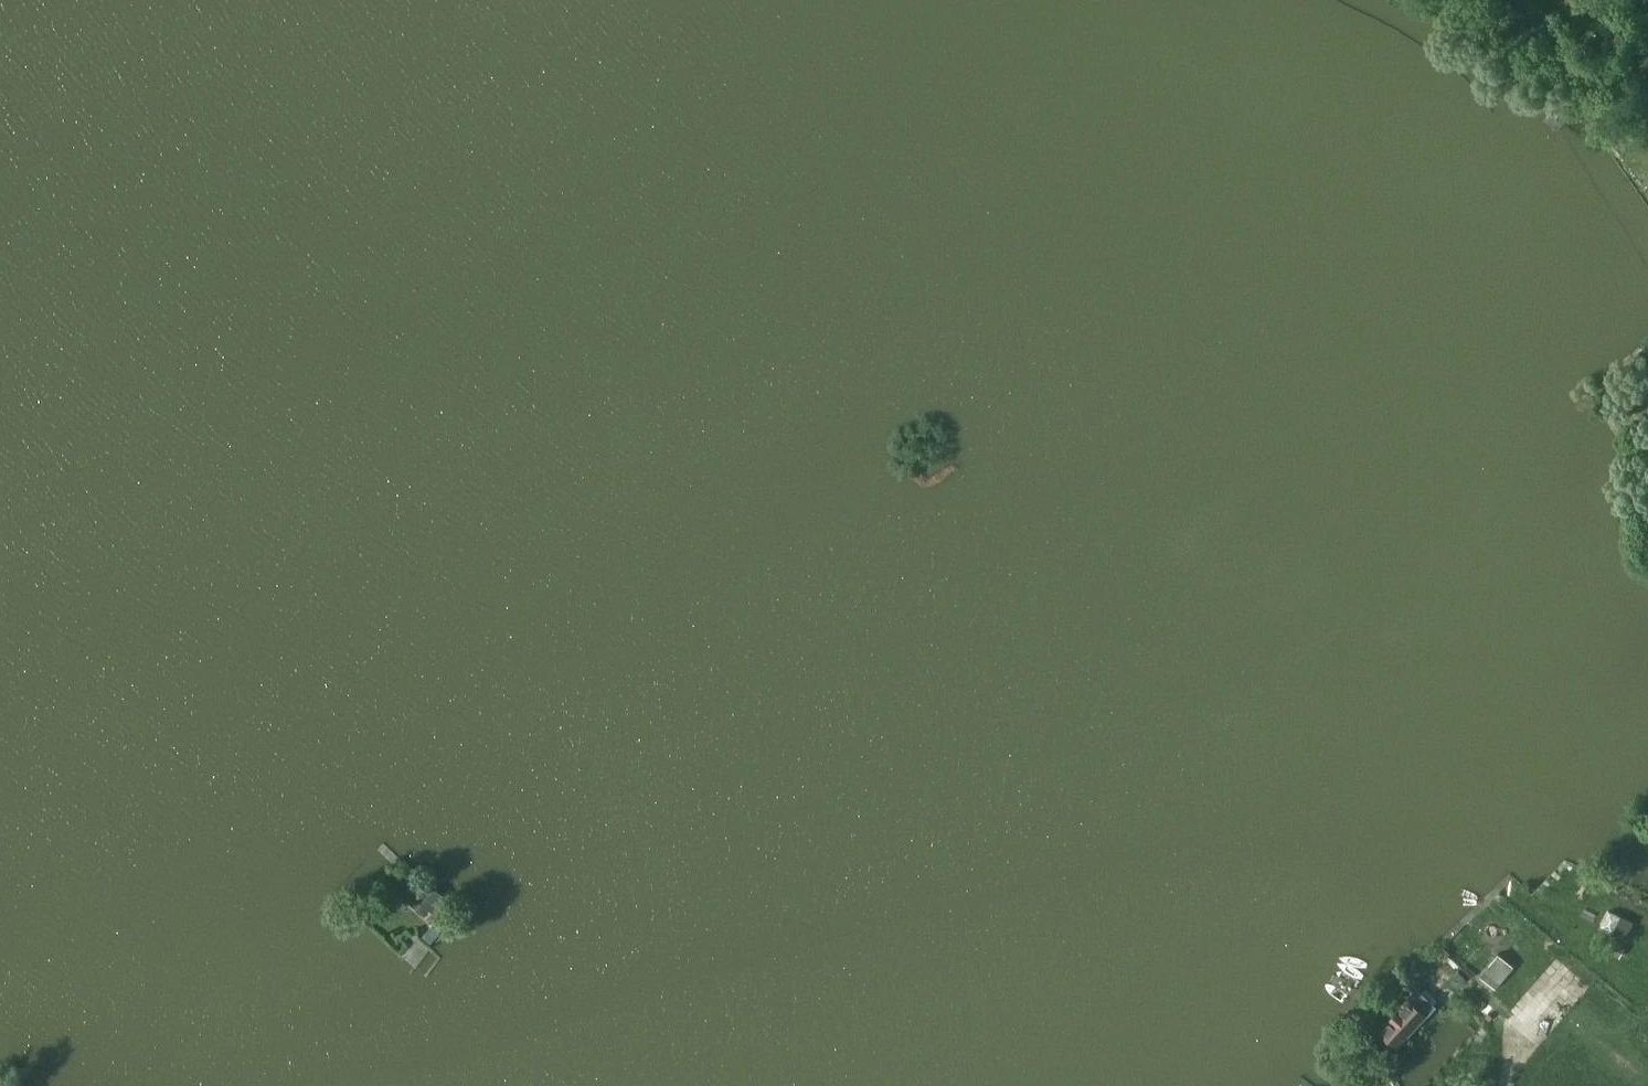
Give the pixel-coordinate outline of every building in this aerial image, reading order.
[(435,912),(446,900),(447,899),(426,881),(425,883),(415,894),(435,912)] [(1609,907),(1603,924),(1629,934),(1635,916),(1609,907)] [(1496,988),(1514,965),(1498,952),(1480,974),(1496,988)] [(1396,1008),(1362,1046),(1380,1062),(1414,1024),(1396,1008)]
